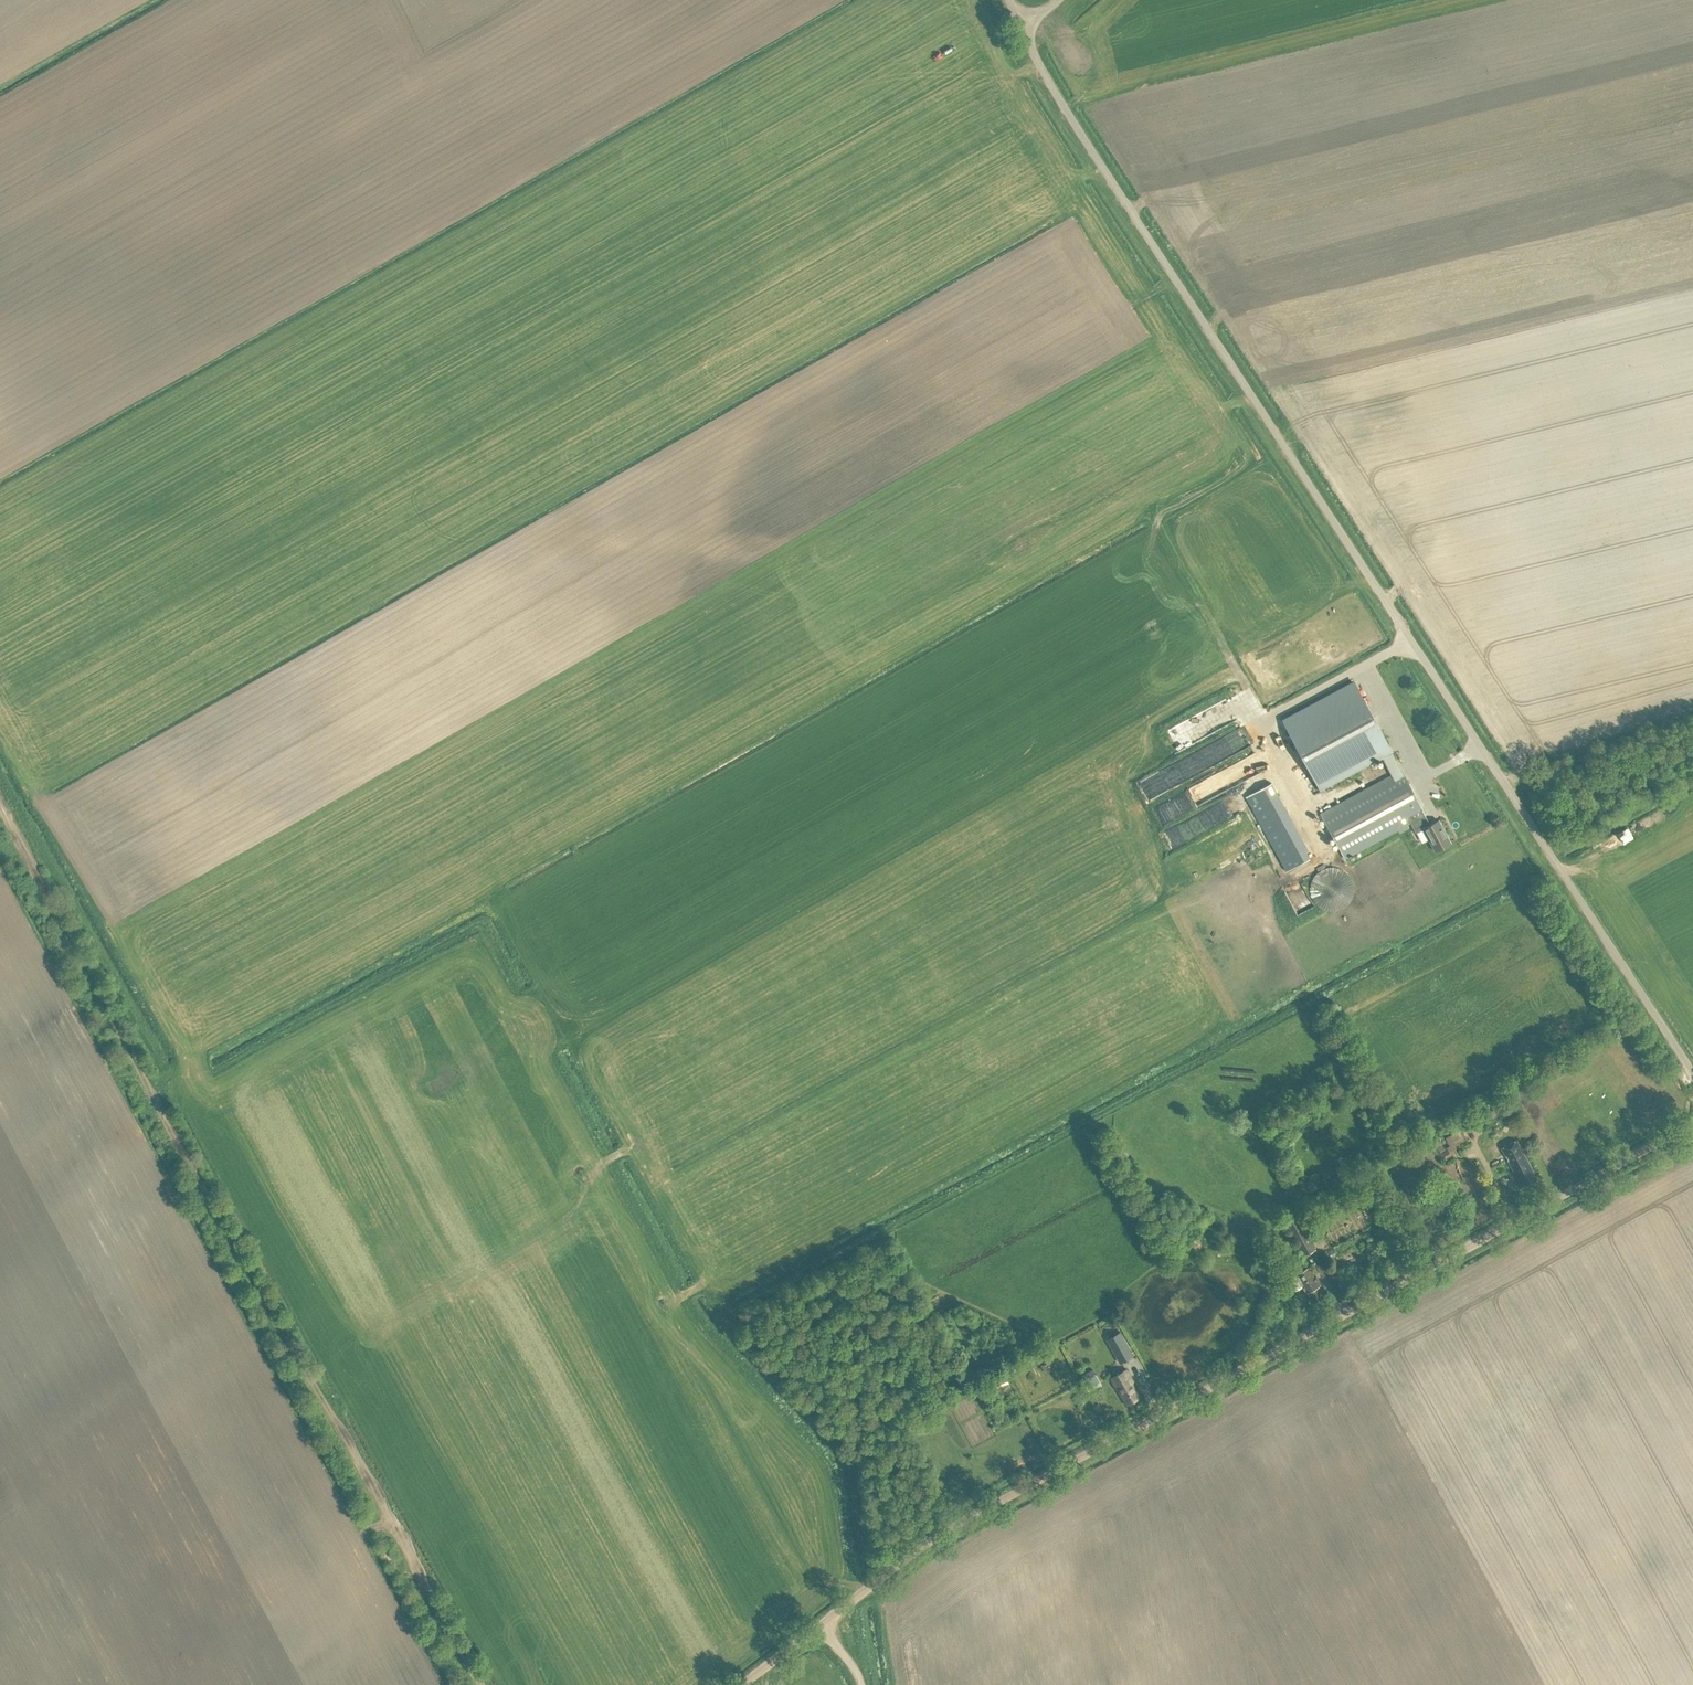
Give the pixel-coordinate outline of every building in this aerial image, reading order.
[(1382,757),(1391,774),(1320,813),(1345,858),(1410,823),(1416,833),(1423,830),(1435,852),(1451,843),(1439,821),(1431,825),(1425,816),(1352,681),(1282,719),(1320,790),(1382,757)] [(1251,743),(1233,753),(1236,760),(1255,750),(1251,743)] [(1246,796),(1286,870),(1309,858),(1306,851),(1308,850),(1271,782),(1246,796)] [(1155,804),(1163,822),(1198,806),(1189,788),(1155,804)] [(1611,836),(1616,846),(1630,838),(1625,829),(1611,836)] [(1339,867),(1331,866),(1324,868),(1317,872),(1312,878),(1310,885),(1310,893),(1313,900),(1318,906),(1325,909),(1332,911),(1340,909),(1346,905),(1351,899),(1354,892),(1354,884),(1351,877),(1346,871),(1339,867)] [(1499,1105),(1504,1114),(1513,1109),(1513,1108),(1517,1105),(1513,1098),(1508,1101),(1508,1100),(1499,1105)] [(1461,1129),(1445,1137),(1450,1146),(1447,1147),(1449,1152),(1455,1149),(1453,1145),(1467,1139),(1461,1129)] [(1494,1155),(1510,1148),(1505,1136),(1489,1144),(1494,1155)] [(1444,1156),(1447,1161),(1456,1156),(1453,1151),(1444,1156)] [(1535,1173),(1524,1152),(1509,1160),(1521,1184),(1534,1178),(1532,1175),(1535,1173)] [(1309,1204),(1299,1210),(1304,1220),(1315,1215),(1309,1204)] [(1326,1211),(1319,1215),(1322,1220),(1329,1216),(1326,1211)] [(1299,1217),(1285,1224),(1302,1257),(1316,1250),(1307,1234),(1308,1233),(1299,1217)] [(1321,1285),(1311,1266),(1296,1273),(1306,1293),(1305,1294),(1311,1305),(1322,1299),(1320,1295),(1323,1294),(1319,1286),(1321,1285)] [(1120,1331),(1106,1339),(1110,1346),(1115,1356),(1118,1360),(1119,1362),(1119,1363),(1134,1355),(1120,1331)] [(1083,1380),(1087,1388),(1100,1381),(1096,1374),(1093,1369),(1080,1376),(1083,1380)] [(1129,1375),(1126,1369),(1111,1377),(1117,1387),(1126,1403),(1140,1396),(1128,1376),(1129,1375)]
